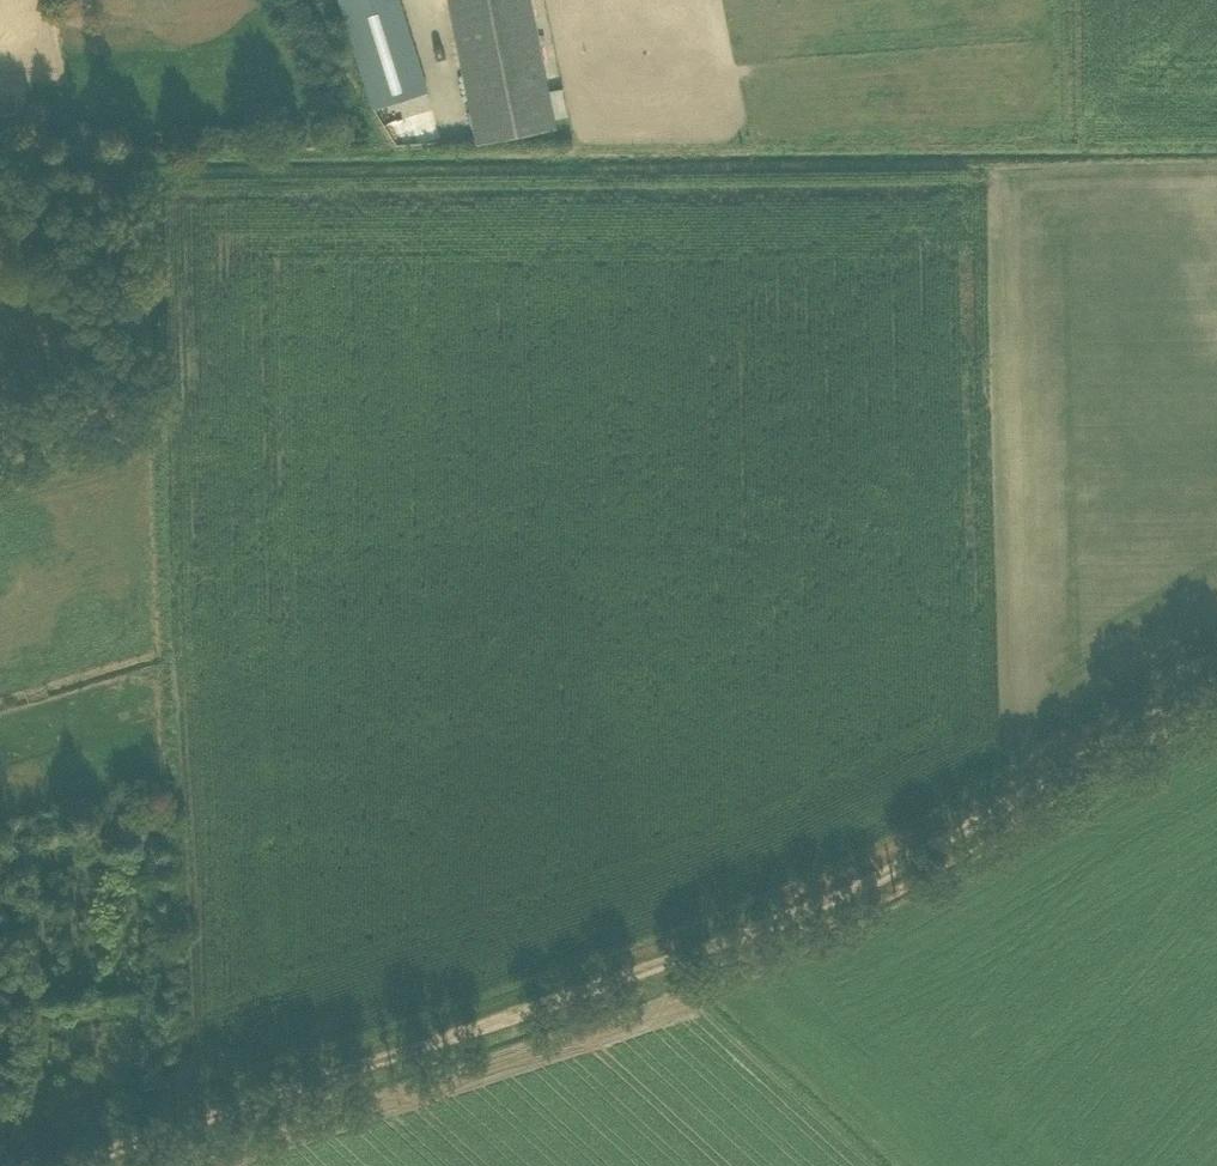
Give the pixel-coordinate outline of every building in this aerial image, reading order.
[(373,108),(429,91),(401,0),(393,0),(378,5),(377,0),(340,0),(373,108)] [(550,90),(532,0),(449,0),(477,143),(557,127),(556,119),(569,116),(564,87),(550,90)]
